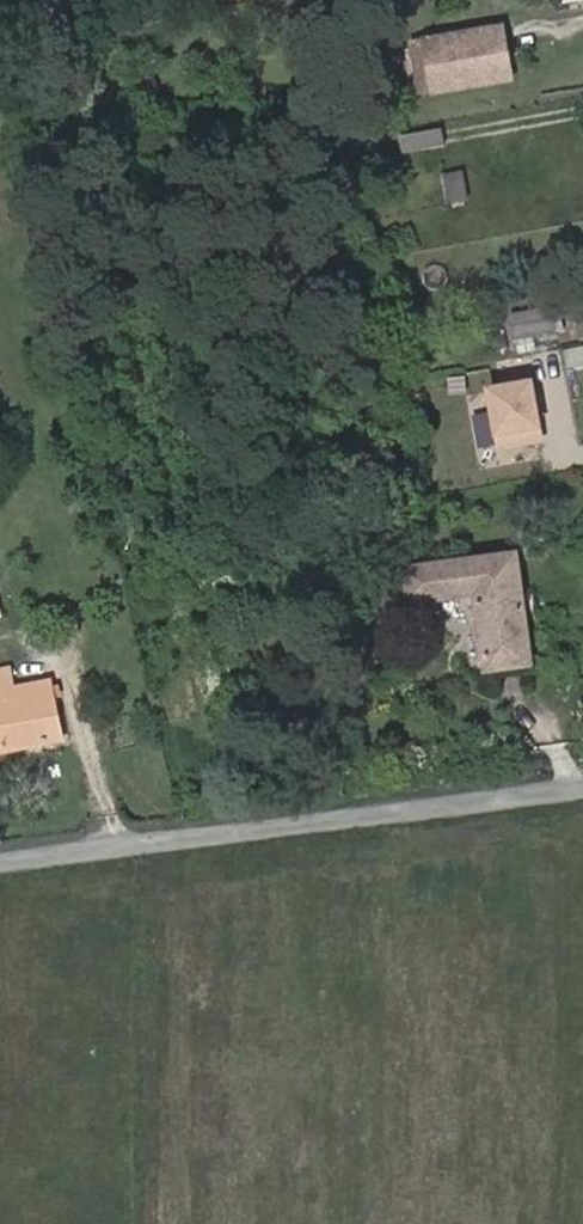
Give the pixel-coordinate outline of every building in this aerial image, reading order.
[(89,0),(72,0),(75,11),(91,6),(89,0)] [(508,77),(500,30),(427,42),(435,90),(508,77)] [(444,145),(441,130),(400,137),(403,152),(444,145)] [(468,199),(463,171),(441,175),(447,203),(468,199)] [(562,330),(557,305),(510,315),(515,339),(518,354),(535,350),(533,336),(562,330)] [(563,350),(567,369),(582,366),(582,346),(563,350)] [(535,378),(484,385),(494,450),(544,443),(535,378)] [(429,484),(427,466),(413,468),(415,486),(429,484)] [(529,666),(514,556),(406,570),(410,602),(478,593),(488,672),(529,666)] [(50,685),(15,692),(11,672),(0,675),(0,755),(62,742),(50,685)]
